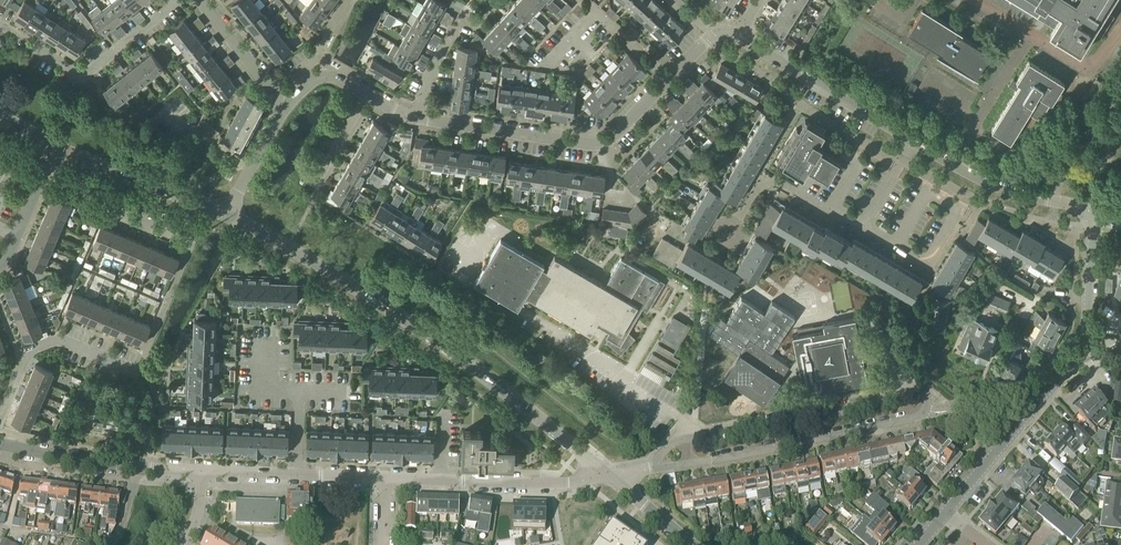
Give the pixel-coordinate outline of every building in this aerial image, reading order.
[(18,12),(21,6),(12,0),(0,0),(18,12)] [(67,2),(73,9),(77,5),(73,0),(69,0),(67,2)] [(133,10),(125,0),(115,0),(112,3),(124,18),(133,10)] [(142,3),(140,0),(125,0),(133,10),(142,3)] [(254,2),(252,0),(236,0),(235,1),(231,4),(239,14),(254,2)] [(330,7),(320,0),(305,0),(303,2),(308,5),(308,6),(323,17),(330,7)] [(423,4),(423,5),(452,21),(454,17),(443,10),(446,4),(451,7),(454,1),(453,0),(426,0),(423,4)] [(538,8),(528,0),(519,0),(515,4),(530,17),(538,8)] [(545,0),(528,0),(538,8),(545,0)] [(557,4),(552,0),(551,0),(547,5),(552,10),(557,4)] [(644,0),(627,0),(622,5),(632,13),(644,0)] [(657,4),(653,0),(644,0),(632,13),(641,22),(657,4)] [(736,1),(734,0),(711,0),(730,12),(736,1)] [(801,16),(811,0),(782,0),(780,3),(801,16)] [(1039,9),(1036,15),(1056,28),(1053,33),(1082,51),(1114,0),(1024,0),(1039,9)] [(25,24),(35,7),(25,1),(21,6),(18,12),(14,17),(25,24)] [(246,23),(261,11),(254,2),(239,14),(246,23)] [(412,12),(417,15),(434,25),(438,19),(449,26),(452,21),(423,5),(423,4),(419,2),(412,12)] [(114,25),(124,18),(112,3),(103,10),(114,25)] [(788,37),(801,16),(780,3),(767,24),(788,37)] [(114,25),(103,10),(98,4),(88,13),(105,33),(114,25)] [(522,26),(530,17),(515,4),(507,13),(522,26)] [(557,4),(552,10),(556,14),(562,9),(557,4)] [(651,30),(667,12),(657,4),(641,22),(651,30)] [(821,13),(824,15),(830,6),(826,4),(821,13)] [(316,27),(323,17),(308,6),(300,16),(316,27)] [(45,14),(35,7),(25,24),(35,30),(45,14)] [(611,17),(616,12),(610,8),(606,12),(611,17)] [(957,33),(958,30),(960,31),(924,8),(908,33),(942,54),(940,57),(939,56),(976,78),(991,54),(957,33)] [(44,37),(55,20),(58,16),(47,9),(45,14),(35,30),(44,37)] [(83,21),(87,18),(81,11),(77,14),(83,21)] [(136,14),(142,21),(146,18),(140,11),(136,14)] [(254,32),(269,20),(261,11),(246,23),(254,32)] [(616,12),(611,17),(615,21),(619,16),(616,12)] [(660,39),(676,21),(667,12),(651,30),(660,39)] [(517,38),(519,35),(520,34),(517,31),(522,26),(507,13),(499,22),(517,38)] [(819,24),(824,15),(821,13),(815,22),(819,24)] [(137,24),(142,21),(136,14),(132,17),(137,24)] [(417,15),(411,25),(440,42),(442,38),(431,31),(434,25),(417,15)] [(293,16),(290,19),(294,25),(298,22),(293,16)] [(195,27),(202,21),(199,17),(192,22),(195,27)] [(536,27),(541,22),(536,17),(530,23),(536,27)] [(87,18),(83,21),(89,28),(93,25),(87,18)] [(55,43),(68,22),(63,19),(60,24),(55,20),(44,37),(55,43)] [(169,32),(177,42),(192,30),(184,20),(169,32)] [(261,42),(276,30),(269,20),(254,32),(261,42)] [(202,21),(195,27),(198,30),(205,25),(202,21)] [(676,21),(660,39),(670,47),(686,30),(676,21)] [(65,49),(75,33),(70,30),(73,25),(68,22),(55,43),(65,49)] [(400,33),(405,36),(422,46),(426,40),(437,47),(440,42),(411,25),(406,22),(400,33)] [(514,40),(517,38),(499,22),(491,31),(505,44),(510,39),(513,41),(514,40)] [(541,22),(536,27),(540,32),(545,26),(541,22)] [(307,34),(311,28),(308,25),(303,31),(307,34)] [(807,34),(811,36),(817,27),(813,25),(807,34)] [(118,29),(123,36),(127,33),(121,26),(118,29)] [(630,34),(634,29),(630,26),(626,31),(630,34)] [(119,39),(123,36),(118,29),(113,32),(119,39)] [(634,29),(630,34),(634,37),(638,33),(634,29)] [(184,51),(199,39),(192,30),(177,42),(184,51)] [(268,51),(283,39),(276,30),(261,42),(268,51)] [(497,53),(505,44),(491,31),(483,39),(477,34),(472,38),(483,48),(486,44),(497,53)] [(75,33),(65,49),(75,56),(86,40),(75,33)] [(806,46),(811,36),(807,34),(802,43),(806,46)] [(152,45),(157,40),(153,35),(148,39),(152,45)] [(519,45),(524,40),(519,35),(517,38),(514,40),(519,45)] [(185,52),(191,60),(207,48),(210,45),(217,40),(214,36),(203,44),(199,39),(184,51),(185,52)] [(405,36),(399,46),(416,56),(422,46),(405,36)] [(480,50),(483,48),(472,38),(470,41),(469,48),(457,46),(456,58),(475,61),(479,62),(480,56),(476,55),(477,50),(480,50)] [(283,39),(268,51),(276,61),(291,49),(283,39)] [(191,60),(199,70),(214,58),(210,52),(220,44),(219,42),(217,40),(210,45),(207,48),(191,60)] [(524,40),(519,45),(524,49),(529,44),(524,40)] [(407,65),(410,66),(416,56),(399,46),(394,43),(388,54),(393,57),(401,61),(407,65)] [(649,51),(653,46),(649,43),(645,48),(649,51)] [(799,52),(802,46),(797,43),(793,49),(799,52)] [(134,50),(139,57),(143,54),(138,47),(134,50)] [(374,52),(382,57),(385,52),(376,47),(374,52)] [(135,60),(139,57),(134,50),(129,54),(135,60)] [(382,57),(390,61),(393,57),(388,54),(385,52),(382,57)] [(142,61),(154,76),(163,68),(151,53),(142,61)] [(225,64),(232,59),(229,54),(222,60),(225,64)] [(420,58),(428,63),(430,59),(422,54),(420,58)] [(619,63),(637,80),(646,71),(628,54),(619,63)] [(225,64),(222,60),(218,63),(214,58),(199,70),(206,79),(222,67),(225,64)] [(380,79),(387,67),(373,58),(366,71),(380,79)] [(425,67),(428,63),(420,58),(417,63),(425,67)] [(474,67),(475,61),(456,58),(454,70),(478,74),(478,70),(479,69),(474,67)] [(228,68),(235,62),(232,59),(225,64),(228,68)] [(145,83),(154,76),(142,61),(132,68),(145,83)] [(394,87),(407,65),(401,61),(395,72),(387,67),(380,79),(394,87)] [(1051,104),(1064,83),(1029,61),(1016,81),(1020,84),(991,130),(1010,143),(1028,113),(1037,119),(1042,117),(1051,103),(1051,104)] [(115,65),(120,72),(124,69),(119,62),(115,65)] [(628,89),(637,80),(619,63),(610,73),(628,89)] [(728,85),(735,72),(721,64),(714,76),(705,85),(711,90),(720,81),(728,85)] [(116,75),(120,72),(115,65),(111,68),(116,75)] [(587,69),(592,73),(595,70),(591,65),(587,69)] [(214,89),(229,76),(222,67),(206,79),(214,89)] [(135,91),(145,83),(132,68),(123,76),(135,91)] [(477,77),(478,74),(454,70),(452,82),(472,85),(472,84),(477,85),(478,77),(477,77)] [(741,93),(749,81),(735,72),(728,85),(741,93)] [(619,99),(628,89),(610,73),(601,82),(619,99)] [(710,77),(706,73),(700,79),(705,84),(710,77)] [(214,89),(221,98),(237,86),(240,83),(242,86),(246,82),(241,75),(233,81),(229,76),(214,89)] [(126,98),(135,91),(123,76),(113,83),(126,98)] [(1105,85),(1096,78),(1081,98),(1090,104),(1105,85)] [(685,82),(691,88),(695,85),(688,79),(685,82)] [(763,89),(749,81),(741,93),(756,102),(763,89)] [(470,96),(472,85),(452,82),(451,93),(470,96)] [(611,108),(619,99),(601,82),(593,91),(611,108)] [(688,92),(691,88),(685,82),(681,86),(688,92)] [(695,85),(691,88),(695,91),(708,105),(717,96),(711,90),(705,85),(703,82),(698,88),(695,85)] [(116,106),(126,98),(113,83),(104,91),(102,88),(98,91),(103,98),(107,95),(116,106)] [(912,83),(906,92),(911,96),(917,86),(912,83)] [(509,110),(513,86),(500,84),(496,109),(509,110)] [(522,112),(525,88),(513,86),(509,110),(522,112)] [(534,114),(538,90),(525,88),(522,112),(534,114)] [(547,116),(550,91),(538,90),(534,114),(547,116)] [(559,118),(563,93),(550,91),(547,116),(559,118)] [(602,117),(611,108),(593,91),(580,105),(585,109),(588,105),(602,117)] [(700,113),(708,105),(695,91),(686,100),(700,113)] [(468,109),(470,96),(451,93),(449,106),(468,109)] [(563,93),(559,118),(572,120),(576,95),(563,93)] [(243,102),(260,112),(264,104),(247,95),(243,102)] [(681,105),(678,102),(672,95),(668,99),(678,108),(692,122),(694,124),(703,116),(700,113),(686,100),(681,105)] [(732,106),(737,100),(733,97),(728,102),(732,106)] [(665,103),(669,107),(671,109),(675,105),(668,99),(665,103)] [(737,100),(732,106),(736,109),(741,104),(737,100)] [(256,119),(260,112),(243,102),(239,110),(256,119)] [(740,195),(743,190),(782,123),(755,107),(749,118),(758,123),(722,185),(740,195)] [(692,122),(678,108),(669,117),(673,121),(684,130),(692,122)] [(252,126),(256,119),(239,110),(235,117),(252,126)] [(201,118),(208,122),(210,117),(204,114),(201,118)] [(231,124),(248,133),(252,126),(235,117),(231,124)] [(206,125),(208,122),(201,118),(199,123),(205,127),(206,125)] [(688,134),(684,130),(673,121),(666,129),(679,143),(688,134)] [(824,132),(818,129),(805,121),(799,131),(796,130),(777,162),(802,176),(808,166),(829,178),(840,160),(819,147),(821,144),(817,142),(824,132)] [(384,127),(374,122),(367,133),(384,142),(387,137),(392,140),(395,135),(406,141),(411,142),(413,131),(398,128),(387,122),(384,127)] [(244,140),(248,133),(231,124),(227,131),(244,140)] [(211,127),(208,133),(213,136),(216,130),(211,127)] [(671,152),(679,143),(666,129),(657,138),(671,152)] [(720,134),(716,129),(708,137),(713,142),(720,134)] [(240,147),(244,140),(227,131),(223,138),(240,147)] [(386,162),(390,155),(384,151),(385,150),(381,148),(384,142),(367,133),(362,143),(379,152),(382,155),(380,158),(386,162)] [(419,164),(431,165),(434,146),(427,145),(428,140),(416,138),(412,164),(413,164),(418,167),(419,164)] [(662,160),(671,152),(657,138),(649,147),(662,160)] [(380,158),(382,155),(379,152),(362,143),(356,153),(373,163),(376,157),(380,159),(380,158)] [(684,153),(690,148),(685,143),(680,149),(684,153)] [(430,169),(443,171),(443,167),(446,148),(434,146),(431,165),(430,169)] [(654,169),(662,160),(649,147),(640,155),(654,169)] [(455,173),(455,169),(458,150),(446,148),(443,167),(443,171),(455,173)] [(690,148),(684,153),(689,158),(694,153),(690,148)] [(466,171),(469,152),(458,150),(455,169),(466,171)] [(479,173),(481,153),(469,152),(466,171),(479,173)] [(356,153),(350,163),(367,173),(370,175),(368,179),(374,182),(378,176),(372,172),(376,165),(373,163),(356,153)] [(479,173),(490,175),(493,155),(491,155),(481,153),(479,173)] [(390,155),(386,162),(392,165),(396,158),(390,155)] [(490,180),(502,181),(505,157),(493,155),(490,175),(490,180)] [(646,177),(654,169),(640,155),(632,164),(646,177)] [(668,171),(673,165),(668,161),(663,166),(668,171)] [(519,183),(521,164),(509,162),(506,181),(519,183)] [(343,174),(361,184),(364,177),(368,180),(368,179),(370,175),(367,173),(350,163),(343,174)] [(514,187),(513,193),(520,194),(521,194),(521,188),(530,189),(530,185),(533,166),(521,164),(519,183),(518,188),(514,187)] [(637,186),(646,177),(632,164),(623,173),(632,181),(627,186),(636,195),(641,190),(637,186)] [(673,165),(668,171),(673,175),(678,170),(673,165)] [(542,191),(542,187),(545,168),(533,166),(530,185),(537,186),(537,190),(538,191),(540,191),(542,191)] [(544,187),(554,189),(557,169),(545,168),(542,187),(544,187)] [(566,190),(569,171),(557,169),(554,189),(566,190)] [(406,183),(410,177),(402,171),(398,178),(406,183)] [(578,192),(581,173),(569,171),(566,190),(578,192)] [(589,194),(592,175),(581,173),(578,192),(584,193),(584,198),(585,198),(589,198),(589,194)] [(355,194),(361,184),(343,174),(338,184),(355,194)] [(589,194),(589,198),(594,199),(594,195),(602,196),(605,177),(592,175),(589,194)] [(378,176),(374,182),(380,185),(383,179),(378,176)] [(651,188),(656,182),(652,178),(647,183),(651,188)] [(740,195),(722,185),(715,181),(712,186),(725,196),(736,202),(740,195)] [(656,182),(651,188),(656,192),(661,187),(656,182)] [(325,199),(349,213),(353,207),(348,205),(355,194),(338,184),(334,191),(331,189),(325,199)] [(701,237),(707,227),(725,196),(712,186),(708,184),(683,227),(687,229),(697,235),(701,237)] [(673,189),(679,195),(683,191),(677,185),(673,189)] [(675,199),(679,195),(673,189),(669,193),(675,199)] [(360,202),(362,203),(366,196),(360,193),(356,199),(360,202)] [(374,199),(371,200),(370,202),(378,207),(384,197),(378,193),(374,199)] [(400,203),(404,197),(398,193),(394,199),(400,203)] [(49,207),(67,214),(71,203),(54,195),(49,207)] [(366,196),(362,203),(368,206),(370,202),(371,200),(371,199),(366,196)] [(396,209),(400,203),(394,199),(390,205),(396,209)] [(391,210),(381,203),(370,220),(381,227),(391,210)] [(780,210),(778,208),(770,204),(754,232),(765,238),(773,225),(814,249),(815,246),(842,262),(843,259),(848,262),(911,299),(922,281),(853,241),(851,244),(825,228),(823,231),(782,207),(780,210)] [(642,219),(646,214),(637,205),(632,209),(642,219)] [(418,206),(414,212),(420,216),(424,210),(418,206)] [(44,218),(62,226),(67,214),(49,207),(44,218)] [(608,223),(610,210),(603,209),(601,222),(608,223)] [(633,227),(642,219),(632,209),(629,213),(633,227)] [(391,210),(381,227),(391,233),(401,217),(391,210)] [(620,225),(622,212),(616,211),(614,224),(620,225)] [(418,219),(420,216),(414,212),(411,217),(404,212),(401,217),(391,233),(401,239),(413,220),(417,222),(418,219)] [(622,212),(620,225),(633,227),(629,213),(628,213),(622,212)] [(989,241),(999,224),(989,217),(985,223),(983,227),(981,231),(979,235),(989,241)] [(57,237),(62,226),(44,218),(39,229),(57,237)] [(411,246),(421,229),(425,223),(418,219),(417,222),(413,220),(401,239),(411,246)] [(440,229),(444,223),(438,219),(434,225),(440,229)] [(976,223),(983,227),(985,223),(978,219),(976,223)] [(981,231),(983,227),(976,223),(973,227),(981,231)] [(999,247),(1009,230),(999,224),(989,241),(999,247)] [(105,248),(112,230),(101,225),(94,243),(105,248)] [(437,235),(440,229),(434,225),(430,231),(437,235)] [(978,235),(979,235),(981,231),(973,227),(971,231),(978,235)] [(34,241),(52,248),(57,237),(39,229),(34,241)] [(421,252),(431,236),(421,229),(411,246),(421,252)] [(694,240),(697,235),(687,229),(683,234),(694,240)] [(112,230),(105,248),(116,253),(123,235),(112,230)] [(1009,230),(999,247),(1010,254),(1014,248),(1013,248),(1019,236),(1009,230)] [(1013,248),(1014,248),(1023,254),(1034,237),(1023,230),(1019,236),(1013,248)] [(969,235),(976,239),(978,235),(971,231),(969,235)] [(127,257),(134,239),(123,235),(116,253),(127,257)] [(974,243),(976,239),(969,235),(966,239),(974,243)] [(431,236),(421,252),(432,259),(442,243),(431,236)] [(754,279),(760,269),(773,247),(755,237),(736,268),(754,279)] [(1023,254),(1033,260),(1034,261),(1043,246),(1044,243),(1034,237),(1023,254)] [(662,261),(672,244),(662,238),(652,255),(662,261)] [(134,239),(127,257),(138,262),(145,244),(134,239)] [(971,247),(974,243),(966,239),(964,243),(971,247)] [(544,265),(521,252),(501,240),(488,262),(485,261),(483,265),(485,266),(476,282),(519,307),(526,295),(535,300),(534,301),(590,334),(599,321),(611,328),(606,338),(610,340),(608,342),(621,352),(633,339),(628,334),(642,309),(648,312),(647,311),(663,284),(659,281),(621,259),(605,286),(555,257),(546,271),(542,268),(544,265)] [(47,260),(52,248),(34,241),(29,253),(47,260)] [(950,252),(967,263),(974,252),(956,242),(950,252)] [(729,291),(740,274),(687,243),(683,251),(677,261),(729,291)] [(149,267),(156,249),(145,244),(138,262),(149,267)] [(672,244),(662,261),(673,267),(677,261),(683,251),(672,244)] [(1042,269),(1053,252),(1043,246),(1034,261),(1033,260),(1031,263),(1042,269)] [(156,249),(149,267),(160,271),(168,253),(156,249)] [(961,273),(967,263),(950,252),(944,263),(961,273)] [(1053,252),(1042,269),(1052,276),(1063,258),(1053,252)] [(43,270),(47,260),(29,253),(25,262),(43,270)] [(168,253),(160,271),(171,276),(179,258),(168,253)] [(938,273),(955,283),(961,273),(944,263),(938,273)] [(998,272),(1001,268),(994,263),(991,268),(998,272)] [(1001,268),(998,272),(1006,277),(1008,272),(1001,268)] [(7,295),(25,288),(20,276),(24,275),(22,271),(15,274),(17,278),(2,284),(7,295)] [(949,294),(955,283),(938,273),(932,284),(938,287),(935,293),(937,294),(945,295),(947,293),(949,294)] [(1020,283),(1023,278),(1016,274),(1013,279),(1020,283)] [(243,301),(244,276),(236,275),(236,277),(225,277),(224,290),(230,290),(229,301),(243,301)] [(256,302),(257,276),(249,276),(249,278),(244,278),(245,276),(244,276),(243,301),(256,302)] [(270,302),(271,277),(263,277),(262,278),(258,278),(258,276),(257,276),(256,302),(270,302)] [(283,308),(284,283),(279,282),(279,277),(271,277),(270,302),(279,303),(279,307),(283,308)] [(1023,278),(1020,283),(1027,287),(1030,282),(1023,278)] [(1035,291),(1038,285),(1039,284),(1034,281),(1030,289),(1035,291)] [(284,283),(283,308),(283,303),(297,304),(297,302),(303,293),(303,286),(297,286),(297,283),(284,283)] [(12,306),(29,299),(25,288),(7,295),(12,306)] [(76,316),(83,298),(72,293),(65,311),(76,316)] [(1005,312),(1010,301),(992,293),(987,304),(1005,312)] [(749,334),(772,350),(794,316),(772,301),(764,312),(741,297),(726,320),(720,316),(709,332),(737,351),(749,334)] [(944,332),(950,301),(933,297),(926,328),(944,332)] [(83,298),(76,316),(87,321),(94,303),(83,298)] [(16,317),(34,310),(29,299),(12,306),(16,317)] [(98,325),(105,307),(94,303),(87,321),(98,325)] [(105,307),(98,325),(109,330),(117,312),(105,307)] [(21,329),(38,321),(34,310),(16,317),(21,329)] [(1041,327),(1058,337),(1065,325),(1064,322),(1049,313),(1045,320),(1036,310),(1029,321),(1041,327)] [(120,335),(128,317),(117,312),(109,330),(120,335)] [(194,333),(215,334),(215,321),(214,320),(205,314),(198,314),(198,320),(195,320),(194,333)] [(128,317),(120,335),(131,339),(139,321),(128,317)] [(690,328),(682,323),(674,318),(662,338),(679,348),(690,328)] [(804,394),(820,391),(868,382),(855,318),(822,324),(824,330),(792,336),(804,394)] [(976,323),(970,320),(964,335),(970,337),(963,353),(986,362),(992,347),(991,347),(998,330),(976,321),(976,323)] [(38,321),(21,329),(25,340),(40,334),(41,338),(48,335),(47,331),(43,333),(38,321)] [(139,321),(131,339),(143,344),(150,326),(139,321)] [(313,347),(314,321),(306,321),(306,323),(295,322),(294,335),(300,335),(299,346),(313,347)] [(326,348),(327,322),(319,322),(319,323),(314,323),(315,321),(314,321),(313,347),(326,348)] [(340,348),(341,322),(333,322),(332,324),(328,324),(328,322),(327,322),(326,348),(340,348)] [(353,349),(354,328),(348,328),(349,323),(341,322),(340,348),(353,349)] [(1051,348),(1058,337),(1041,327),(1030,345),(1028,347),(1032,349),(1031,350),(1035,352),(1039,354),(1040,354),(1046,345),(1051,348)] [(354,328),(353,349),(367,349),(367,348),(373,339),(373,332),(367,331),(367,329),(354,328)] [(214,348),(215,334),(194,333),(194,339),(189,338),(189,347),(214,348)] [(764,404),(785,373),(789,367),(749,340),(742,350),(725,377),(764,404)] [(1021,370),(1024,365),(1017,361),(1021,355),(1021,350),(1024,345),(1018,342),(1001,373),(1009,377),(1012,373),(1016,375),(1020,369),(1021,370)] [(214,361),(214,348),(189,347),(188,355),(190,355),(190,359),(188,359),(188,360),(214,361)] [(213,374),(214,361),(188,360),(188,368),(190,368),(190,373),(188,373),(213,374)] [(31,376),(49,384),(53,373),(35,365),(31,376)] [(383,393),(384,367),(376,367),(376,369),(364,368),(364,381),(370,381),(369,392),(383,393)] [(396,393),(397,368),(389,367),(389,369),(384,369),(384,367),(383,393),(396,393)] [(409,394),(410,368),(402,368),(402,370),(398,370),(398,368),(397,368),(396,393),(409,394)] [(423,394),(424,374),(418,374),(418,368),(410,368),(409,394),(423,394)] [(213,387),(213,374),(188,373),(187,381),(189,381),(189,386),(187,386),(213,387)] [(424,374),(423,394),(436,395),(437,394),(443,384),(443,377),(437,377),(437,374),(424,374)] [(44,395),(49,384),(31,376),(26,387),(44,395)] [(212,401),(213,387),(187,386),(187,395),(189,395),(188,406),(201,406),(201,401),(212,401)] [(22,398),(39,406),(44,395),(26,387),(22,398)] [(1112,417),(1112,410),(1096,392),(1095,393),(1095,394),(1078,411),(1077,410),(1077,411),(1096,431),(1112,417)] [(35,417),(39,406),(22,398),(17,409),(35,417)] [(30,429),(35,417),(17,409),(12,421),(30,429)] [(102,430),(104,422),(95,421),(93,429),(102,430)] [(174,449),(175,426),(163,426),(162,449),(174,449)] [(186,451),(187,427),(175,426),(174,449),(186,450),(185,451),(186,451)] [(1084,430),(1079,426),(1072,434),(1064,427),(1063,428),(1061,428),(1058,431),(1058,432),(1055,437),(1067,448),(1076,456),(1086,445),(1092,438),(1084,429),(1084,430)] [(187,427),(186,451),(198,451),(199,427),(187,427)] [(210,451),(211,428),(199,427),(198,451),(199,451),(199,450),(210,451)] [(211,428),(210,451),(222,451),(223,428),(211,428)] [(239,452),(240,429),(228,429),(227,451),(239,452)] [(251,454),(252,430),(240,429),(239,452),(251,452),(251,453),(251,454)] [(263,454),(264,430),(252,430),(251,454),(263,454)] [(264,430),(263,454),(264,454),(264,453),(275,453),(276,431),(264,430)] [(276,431),(275,453),(288,454),(289,431),(276,431)] [(518,465),(519,448),(496,447),(496,440),(481,439),(481,432),(463,431),(462,458),(469,458),(469,463),(478,463),(478,466),(485,466),(485,463),(518,465)] [(1105,452),(1109,433),(1101,431),(1093,440),(1105,452)] [(319,455),(320,432),(308,432),(307,454),(319,455)] [(331,457),(332,433),(320,432),(319,455),(331,455),(331,457)] [(332,433),(331,457),(343,457),(344,433),(332,433)] [(355,456),(356,434),(344,433),(343,457),(344,457),(344,456),(355,456)] [(356,434),(355,456),(368,457),(369,434),(356,434)] [(384,458),(385,435),(373,434),(372,457),(384,458)] [(385,435),(384,458),(396,458),(397,435),(385,435)] [(409,460),(410,436),(397,435),(396,458),(396,459),(409,460)] [(927,454),(939,440),(933,435),(926,437),(918,446),(922,449),(927,454)] [(410,436),(409,460),(409,459),(420,459),(421,436),(410,436)] [(421,436),(420,459),(433,459),(434,437),(421,436)] [(918,446),(926,437),(894,444),(892,446),(885,448),(888,460),(890,466),(898,464),(897,460),(905,458),(905,457),(907,459),(912,453),(914,450),(918,446)] [(1078,458),(1076,456),(1067,448),(1055,437),(1051,441),(1049,441),(1047,444),(1047,445),(1046,446),(1059,458),(1064,452),(1074,462),(1078,458)] [(939,440),(927,454),(936,461),(947,447),(939,440)] [(1116,442),(1113,463),(1120,464),(1120,443),(1116,442)] [(947,447),(936,461),(923,476),(937,487),(948,475),(960,461),(955,458),(955,454),(947,447)] [(888,460),(885,448),(876,450),(874,448),(867,450),(871,467),(871,471),(888,467),(890,466),(888,460)] [(859,470),(871,467),(867,450),(855,452),(859,470)] [(847,473),(859,470),(855,452),(843,455),(847,473)] [(836,475),(847,473),(843,455),(832,457),(836,475)] [(824,478),(836,475),(832,457),(820,460),(824,478)] [(1066,470),(1063,467),(1056,460),(1051,466),(1058,472),(1065,480),(1077,491),(1083,484),(1067,469),(1066,470)] [(809,487),(821,485),(820,481),(817,463),(804,465),(808,483),(809,487)] [(1022,473),(1022,474),(1036,486),(1040,490),(1041,491),(1045,486),(1045,483),(1041,480),(1045,476),(1031,464),(1027,468),(1025,469),(1023,471),(1022,473)] [(809,487),(808,483),(804,465),(792,468),(796,486),(797,491),(809,489),(809,487)] [(785,488),(796,486),(792,468),(781,470),(785,488)] [(891,479),(892,479),(895,475),(886,468),(883,472),(891,479)] [(769,472),(774,497),(786,495),(785,488),(781,470),(769,472)] [(904,490),(910,495),(918,501),(921,497),(922,497),(925,494),(925,493),(926,492),(920,487),(925,481),(913,471),(907,477),(911,481),(904,490)] [(753,475),(757,493),(769,491),(766,473),(753,475)] [(1034,497),(1040,490),(1036,486),(1022,474),(1021,475),(1019,476),(1017,478),(1017,480),(1016,481),(1013,484),(1027,496),(1030,493),(1034,497)] [(756,493),(757,493),(753,475),(742,477),(744,492),(745,495),(746,500),(757,498),(756,493)] [(1097,490),(1098,477),(1094,476),(1087,486),(1092,490),(1090,493),(1094,495),(1095,489),(1097,490)] [(0,502),(0,503),(4,504),(7,495),(12,497),(17,480),(8,477),(0,502)] [(745,495),(744,492),(742,477),(730,479),(734,503),(746,500),(745,495)] [(897,484),(892,479),(891,479),(888,483),(894,488),(897,484)] [(714,482),(717,500),(729,498),(726,480),(714,482)] [(863,490),(876,487),(875,480),(862,483),(863,488),(863,490)] [(1088,501),(1077,491),(1065,480),(1055,490),(1070,504),(1071,504),(1079,511),(1088,501)] [(31,488),(31,482),(21,481),(19,498),(24,499),(23,509),(27,509),(28,509),(29,493),(29,487),(31,488)] [(1051,489),(1055,485),(1051,481),(1047,485),(1051,489)] [(38,501),(41,483),(31,482),(31,488),(29,487),(29,493),(28,509),(27,509),(26,521),(25,528),(35,530),(36,522),(30,521),(32,510),(34,500),(38,501)] [(706,507),(718,505),(717,500),(714,482),(702,484),(706,502),(706,507)] [(50,490),(51,485),(41,483),(38,501),(43,502),(42,511),(46,512),(49,495),(48,495),(49,490),(50,490)] [(1107,483),(1105,498),(1120,500),(1120,484),(1107,483)] [(691,486),(693,504),(694,508),(694,510),(706,507),(706,502),(702,484),(691,486)] [(57,504),(60,486),(51,485),(50,490),(49,490),(48,495),(49,495),(46,512),(45,516),(50,517),(53,503),(57,504)] [(67,492),(68,487),(60,486),(57,504),(62,504),(61,514),(65,514),(67,498),(68,498),(69,493),(67,492)] [(681,507),(693,504),(691,486),(678,489),(679,492),(675,493),(678,507),(681,506),(681,507)] [(1089,495),(1090,493),(1092,490),(1087,486),(1084,491),(1089,495)] [(76,506),(79,488),(68,487),(67,492),(69,493),(68,498),(67,498),(65,514),(64,520),(69,521),(72,505),(76,506)] [(896,499),(903,505),(910,511),(911,509),(912,509),(915,506),(915,505),(918,501),(910,495),(904,490),(901,488),(898,491),(901,493),(896,499)] [(93,496),(93,490),(82,489),(80,507),(85,507),(84,517),(89,517),(91,501),(90,500),(91,496),(93,496)] [(878,498),(879,499),(884,494),(877,489),(873,494),(878,498)] [(99,509),(101,491),(93,490),(93,496),(91,496),(90,500),(91,501),(89,517),(93,518),(95,508),(99,509)] [(110,498),(111,493),(101,491),(99,509),(104,510),(103,519),(107,520),(108,520),(110,503),(111,503),(112,498),(110,498)] [(117,521),(119,512),(121,494),(111,493),(110,498),(112,498),(111,503),(110,503),(108,520),(107,520),(106,526),(111,527),(112,520),(117,521)] [(298,523),(313,523),(314,495),(304,495),(304,497),(300,497),(300,495),(298,495),(296,494),(292,494),(291,494),(291,495),(289,495),(289,497),(288,497),(288,522),(289,523),(289,528),(298,528),(298,523)] [(886,536),(888,538),(896,528),(882,516),(889,508),(879,499),(878,498),(873,494),(864,504),(875,513),(868,521),(869,521),(873,525),(886,536)] [(428,496),(417,496),(417,516),(427,516),(428,496)] [(438,516),(438,497),(428,496),(427,516),(438,516)] [(1003,496),(995,505),(1011,518),(1012,518),(1019,509),(1003,496)] [(448,516),(449,497),(438,497),(438,516),(448,516)] [(459,517),(460,497),(449,497),(448,516),(459,517)] [(479,524),(483,499),(471,497),(469,513),(475,514),(474,523),(478,524),(479,524)] [(1105,498),(1103,512),(1120,514),(1120,500),(1105,498)] [(489,535),(492,516),(491,516),(493,501),(483,499),(479,524),(478,524),(478,528),(477,533),(489,535)] [(277,525),(278,525),(279,502),(277,502),(277,504),(238,503),(237,524),(271,525),(277,525)] [(815,514),(814,510),(812,502),(807,503),(809,510),(804,511),(807,524),(815,514)] [(512,504),(512,525),(523,525),(523,504),(512,504)] [(523,504),(523,525),(534,525),(535,504),(523,504)] [(535,504),(534,525),(546,525),(546,504),(535,504)] [(1006,529),(1014,519),(1012,518),(1011,518),(995,505),(988,513),(1004,527),(1006,529)] [(1046,506),(1039,514),(1073,542),(1076,538),(1080,533),(1084,528),(1073,519),(1068,524),(1046,506)] [(815,514),(807,524),(807,525),(803,529),(814,537),(829,518),(818,510),(815,515),(815,514)] [(1120,530),(1120,514),(1103,512),(1101,527),(1120,530)] [(1004,527),(988,513),(981,523),(997,536),(1004,527)] [(888,538),(886,536),(873,525),(864,517),(850,533),(863,544),(882,544),(888,538)] [(687,521),(698,530),(695,518),(687,521)] [(25,528),(26,521),(21,520),(14,519),(13,526),(20,527),(25,528)] [(36,522),(35,530),(44,531),(45,522),(39,521),(39,522),(36,522)] [(597,544),(642,544),(612,524),(597,544)] [(752,536),(751,528),(750,524),(743,526),(745,537),(752,536)] [(1030,528),(1024,524),(1021,528),(1026,532),(1030,528)] [(1094,528),(1089,524),(1085,530),(1089,533),(1094,528)] [(735,534),(734,527),(721,529),(722,534),(725,533),(726,535),(735,534)] [(1030,528),(1026,532),(1032,536),(1035,532),(1030,528)] [(1084,529),(1080,534),(1085,538),(1089,533),(1085,530),(1084,529)] [(712,542),(719,541),(718,530),(710,531),(712,542)] [(754,531),(755,544),(764,544),(766,544),(764,530),(754,531)] [(794,534),(789,530),(783,536),(785,538),(782,541),(786,544),(794,534)] [(222,537),(212,531),(204,544),(217,544),(222,537)] [(426,540),(426,531),(418,531),(418,539),(426,540)] [(711,541),(710,531),(701,533),(711,541)] [(1076,539),(1080,543),(1085,538),(1080,534),(1076,539)] [(777,535),(768,536),(770,544),(779,544),(777,535)] [(1028,542),(1019,535),(1011,544),(1025,544),(1028,542)]
